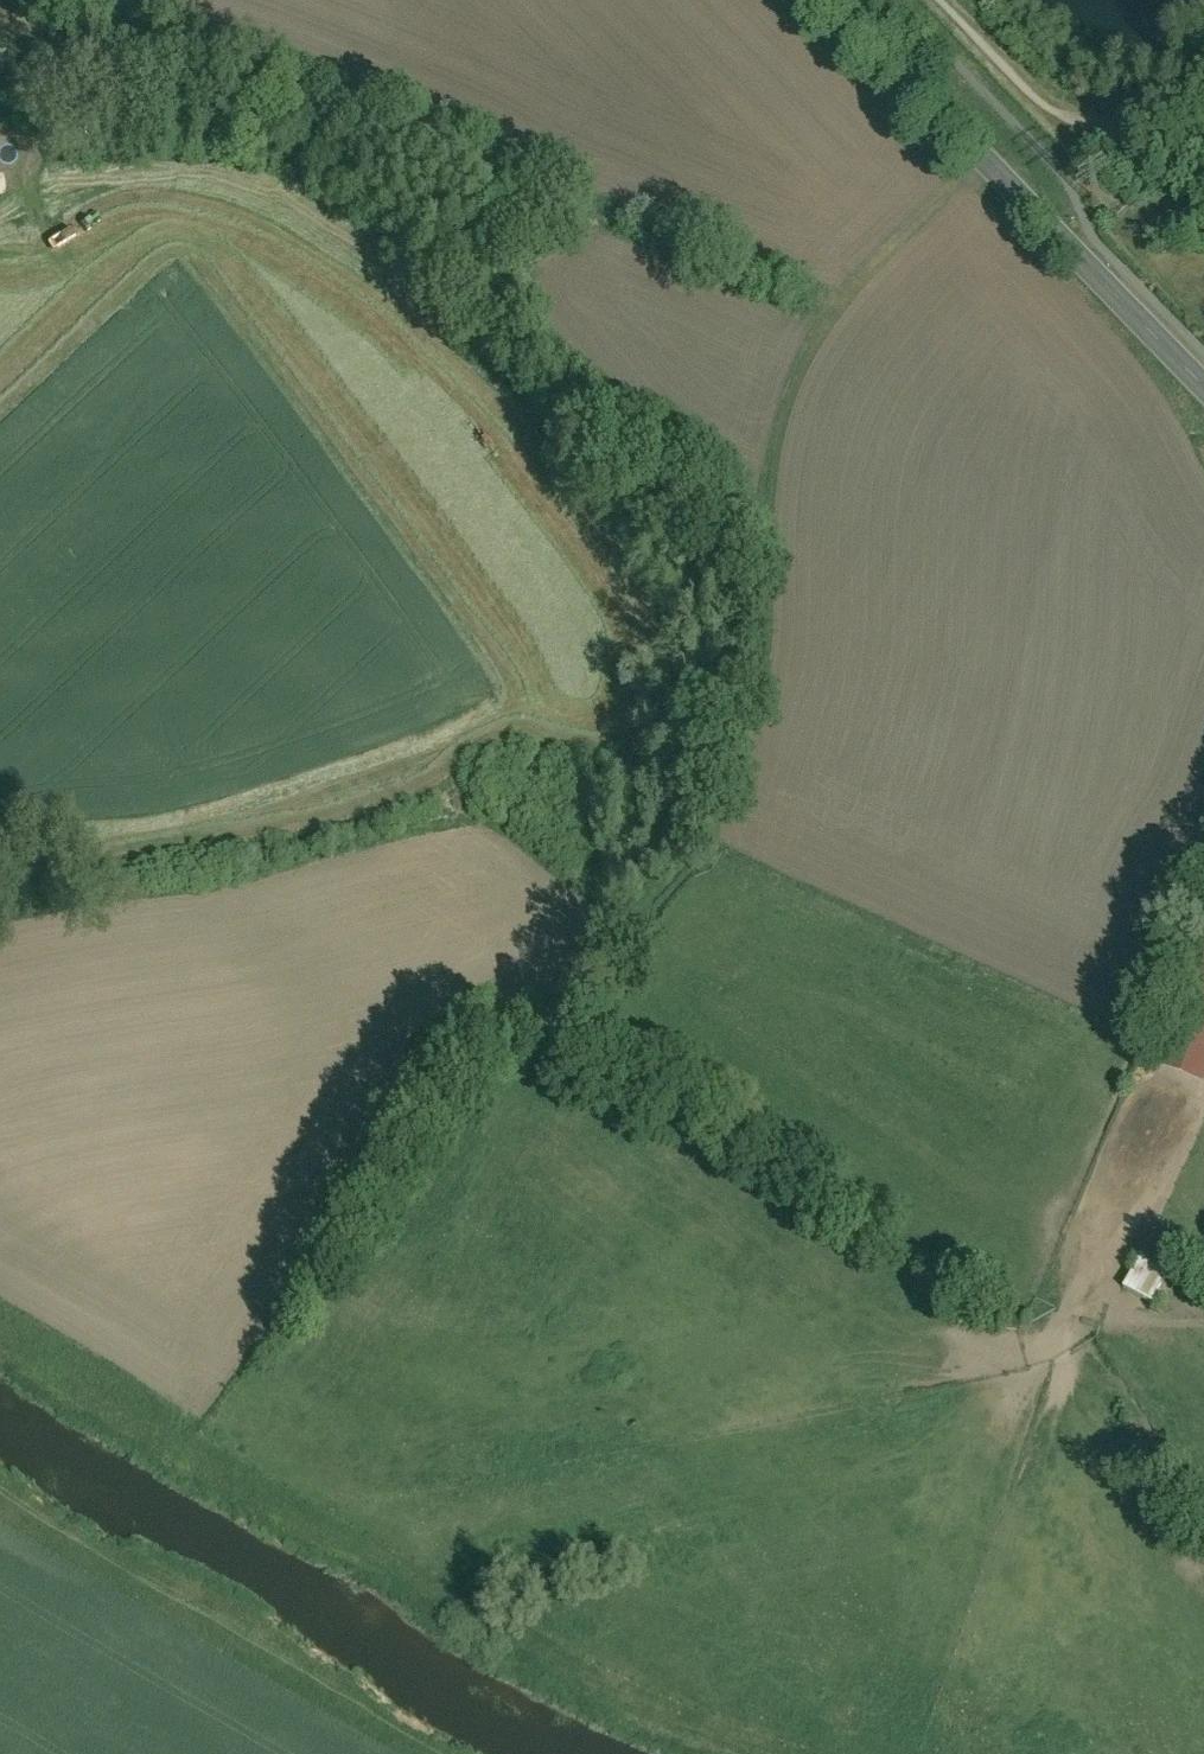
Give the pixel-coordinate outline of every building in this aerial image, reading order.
[(11,69),(0,62),(0,85),(11,69)] [(1195,1083),(1203,1060),(1203,937),(1192,932),(1140,1061),(1195,1083)] [(1134,1257),(1119,1291),(1148,1304),(1163,1270),(1134,1257)]
